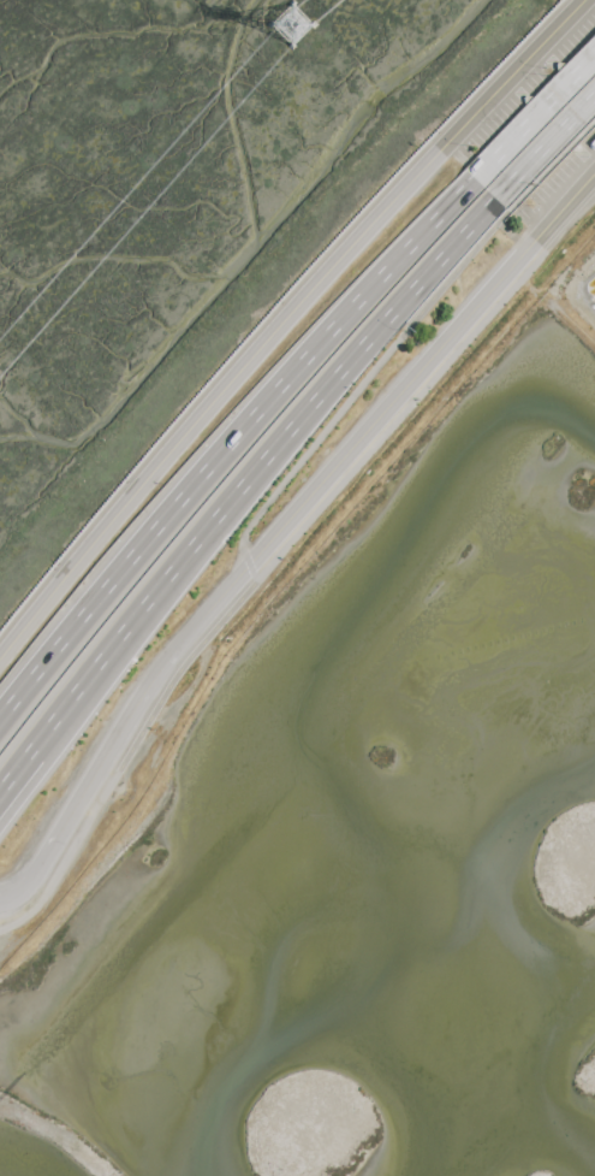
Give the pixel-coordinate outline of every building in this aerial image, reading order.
[(542,87),(539,100),(542,113),(549,115),(568,111),(566,113),(585,117),(593,109),(594,109),(594,35),(542,87)]
